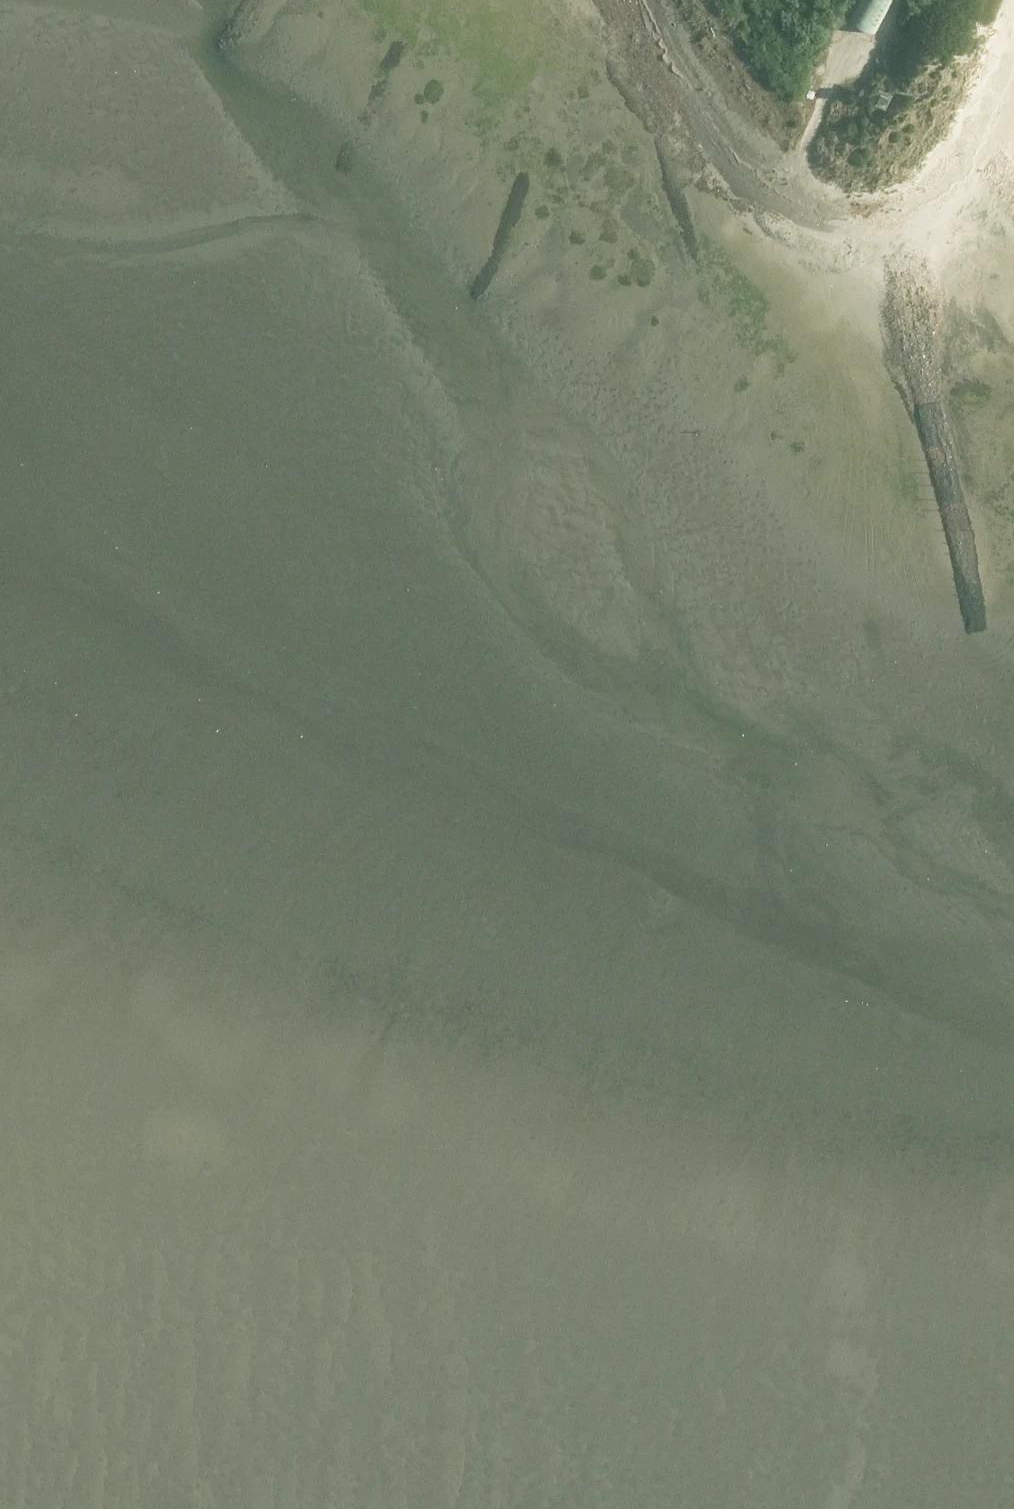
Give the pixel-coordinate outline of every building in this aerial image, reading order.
[(851,12),(863,18),(877,26),(891,0),(857,0),(851,12)]
